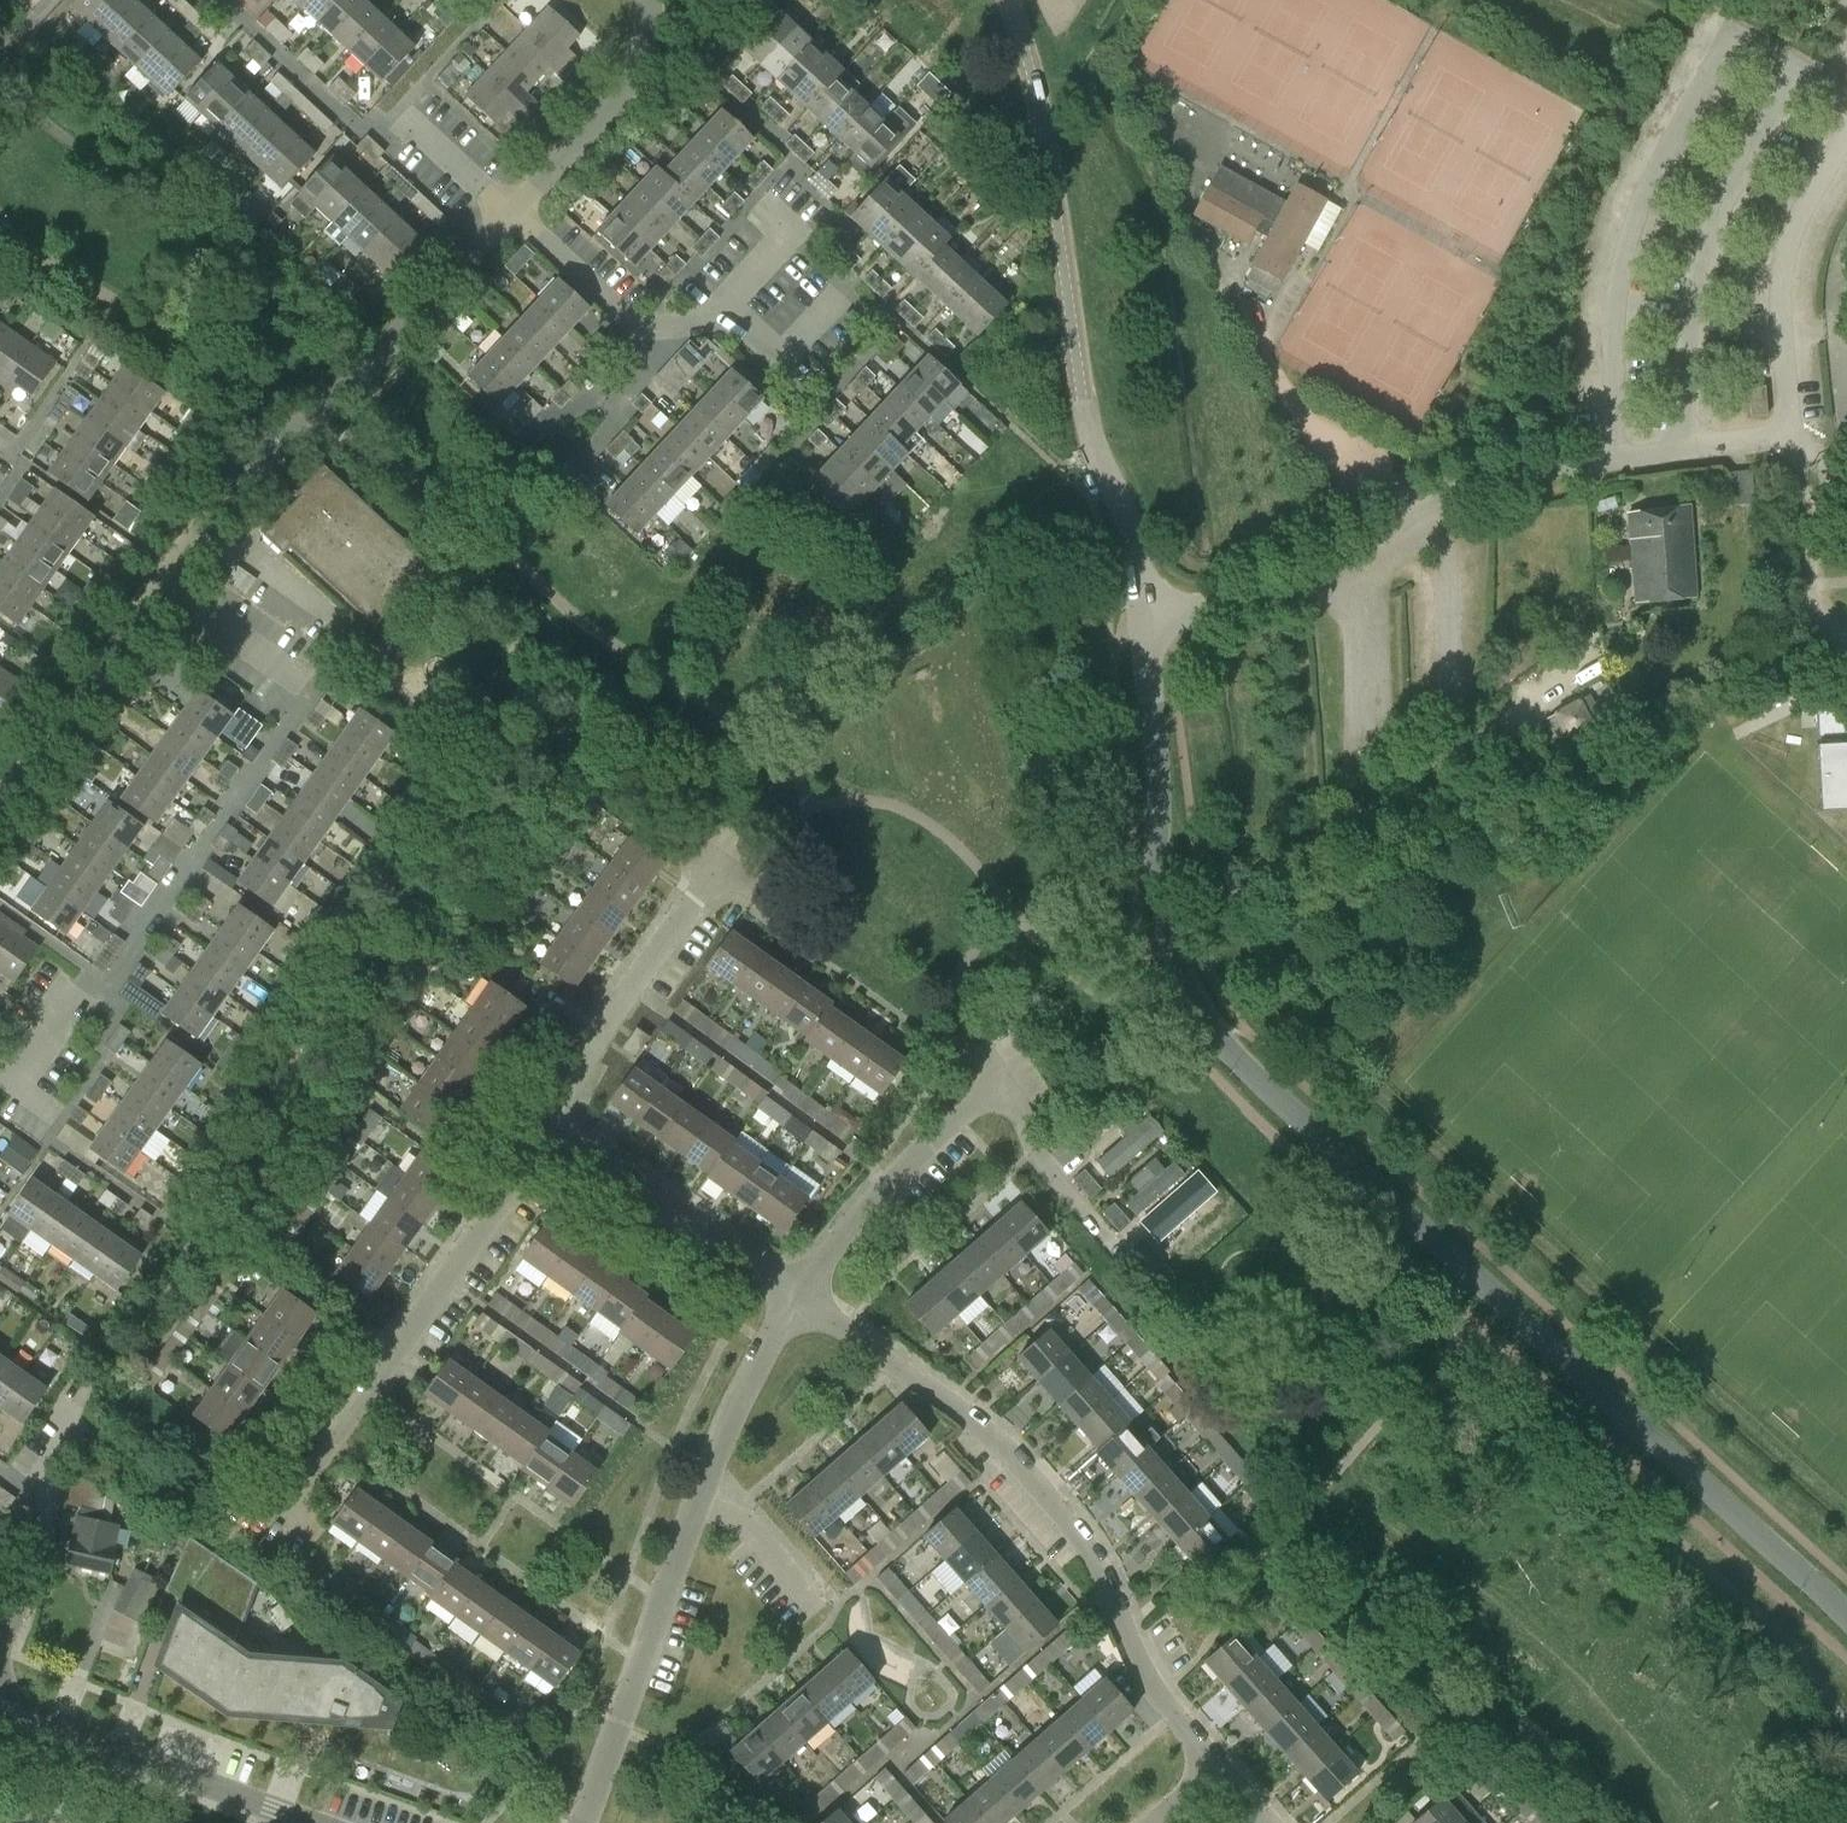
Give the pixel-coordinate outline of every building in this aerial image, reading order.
[(86,22),(106,0),(75,0),(69,6),(86,22)] [(86,22),(102,37),(136,1),(134,0),(106,0),(86,22)] [(183,0),(166,0),(178,11),(185,3),(183,0)] [(301,9),(309,0),(291,0),(301,9)] [(301,9),(317,23),(338,0),(309,0),(301,9)] [(317,23),(332,38),(366,2),(364,0),(338,0),(317,23)] [(457,0),(448,0),(436,12),(449,24),(464,7),(457,0)] [(136,1),(102,37),(118,52),(151,16),(136,1)] [(366,2),(332,38),(348,53),(382,17),(366,2)] [(546,6),(525,29),(571,71),(579,62),(566,49),(578,36),(546,6)] [(186,19),(197,30),(205,22),(194,11),(186,19)] [(742,51),(760,68),(797,29),(778,11),(770,20),(755,37),(742,51)] [(151,16),(118,52),(133,66),(167,30),(151,16)] [(382,17),(348,53),(364,68),(398,32),(382,17)] [(264,29),(273,38),(283,26),(275,18),(264,29)] [(217,32),(205,22),(197,30),(209,41),(217,32)] [(292,35),(283,26),(273,38),(281,46),(292,35)] [(571,71),(525,29),(505,51),(537,81),(548,69),(561,81),(571,71)] [(776,82),(813,43),(797,29),(760,68),(776,82)] [(167,30),(133,66),(149,81),(183,45),(167,30)] [(414,46),(398,32),(364,68),(380,82),(414,46)] [(243,52),(252,60),(262,49),(253,41),(243,52)] [(813,43),(776,82),(786,92),(791,96),(828,57),(813,43)] [(200,61),(183,45),(149,81),(167,98),(200,61)] [(296,59),(305,68),(315,56),(306,48),(296,59)] [(270,57),(262,49),(252,60),(261,68),(270,57)] [(537,81),(505,51),(484,73),(529,115),(538,105),(525,93),(537,81)] [(453,85),(472,65),(461,54),(442,75),(453,85)] [(324,65),(315,56),(305,68),(313,76),(324,65)] [(828,57),(791,96),(807,111),(838,79),(836,78),(843,71),(828,57)] [(98,72),(84,59),(74,69),(88,83),(98,72)] [(182,100),(199,115),(233,78),(217,62),(190,91),(182,100)] [(267,84),(279,95),(289,84),(277,73),(267,84)] [(520,125),(529,115),(484,73),(463,96),(495,126),(507,113),(520,125)] [(917,85),(940,107),(951,94),(928,73),(917,85)] [(233,78),(199,115),(215,131),(250,93),(233,78)] [(328,89),(337,97),(347,86),(338,78),(328,89)] [(724,87),(733,96),(742,87),(732,78),(729,81),(724,87)] [(824,126),(854,94),(838,79),(807,111),(824,126)] [(300,95),(289,84),(279,95),(290,106),(300,95)] [(356,94),(347,86),(337,97),(345,106),(356,94)] [(752,96),(742,87),(733,96),(743,105),(752,96)] [(250,93),(215,131),(231,145),(266,108),(250,93)] [(839,141),(870,108),(854,94),(824,126),(839,141)] [(771,118),(780,108),(775,103),(769,98),(760,108),(771,118)] [(300,112),(312,123),(321,114),(309,103),(300,112)] [(266,108),(231,145),(247,160),(282,123),(266,108)] [(780,127),(790,117),(780,108),(771,118),(780,127)] [(854,154),(893,110),(883,121),(870,108),(839,141),(854,154)] [(721,110),(706,127),(738,157),(753,141),(721,110)] [(895,112),(893,110),(854,154),(869,168),(899,136),(899,135),(909,124),(895,112)] [(332,125),(321,114),(312,123),(323,134),(332,125)] [(282,123),(247,160),(263,175),(298,137),(282,123)] [(691,142),(724,173),(738,157),(706,127),(691,142)] [(334,147),(340,152),(350,142),(343,136),(334,147)] [(356,146),(365,155),(375,144),(367,136),(356,146)] [(786,147),(796,156),(806,146),(796,136),(786,147)] [(315,153),(298,137),(263,175),(280,191),(315,153)] [(677,157),(710,188),(724,173),(691,142),(677,157)] [(384,152),(375,144),(365,155),(374,163),(380,157),(384,152)] [(816,155),(806,146),(796,156),(806,165),(816,155)] [(315,208),(349,172),(332,156),(298,193),(299,194),(289,205),(304,219),(315,208)] [(661,173),(694,204),(710,188),(677,157),(662,172),(661,173)] [(763,163),(754,173),(764,182),(774,172),(763,163)] [(380,177),(392,189),(402,178),(391,166),(380,177)] [(640,184),(679,220),(694,204),(661,173),(662,172),(656,166),(640,184)] [(199,180),(203,175),(194,167),(190,172),(199,180)] [(867,234),(903,196),(902,194),(914,181),(898,167),(850,218),(867,234)] [(1218,169),(1209,185),(1263,215),(1262,218),(1274,224),(1284,206),(1218,169)] [(349,172),(315,208),(330,223),(364,187),(349,172)] [(755,192),(764,182),(754,173),(745,183),(755,192)] [(810,183),(820,193),(830,182),(820,173),(810,183)] [(414,189),(402,178),(392,189),(404,200),(414,189)] [(839,192),(830,182),(820,193),(830,202),(839,192)] [(626,199),(665,236),(679,220),(640,184),(626,199)] [(1326,201),(1296,184),(1284,206),(1274,224),(1262,218),(1263,215),(1209,185),(1192,215),(1247,245),(1254,232),(1266,238),(1251,266),(1252,267),(1246,279),(1273,294),(1280,282),(1281,283),(1326,201)] [(364,187),(330,223),(346,238),(380,201),(364,187)] [(735,193),(725,203),(735,213),(745,203),(735,193)] [(414,206),(426,217),(434,207),(423,196),(414,206)] [(883,249),(919,210),(903,196),(867,234),(883,249)] [(611,214),(650,251),(665,236),(626,199),(611,214)] [(380,201),(346,238),(362,253),(396,216),(380,201)] [(726,222),(735,213),(725,203),(716,213),(726,222)] [(446,218),(434,207),(426,217),(437,227),(446,218)] [(899,263),(935,225),(919,210),(883,249),(899,263)] [(273,232),(282,223),(273,214),(265,223),(273,232)] [(635,267),(650,251),(611,214),(596,231),(635,267)] [(396,216),(362,253),(377,268),(412,231),(396,216)] [(935,225),(899,263),(915,278),(944,246),(943,246),(950,239),(935,225)] [(710,230),(701,240),(710,249),(720,239),(710,230)] [(430,248),(412,231),(377,268),(395,284),(430,248)] [(701,259),(710,249),(701,240),(691,249),(701,259)] [(832,253),(842,262),(852,252),(842,243),(832,253)] [(931,293),(960,261),(944,246),(915,278),(931,293)] [(862,261),(852,252),(842,262),(852,271),(862,261)] [(676,256),(666,266),(676,275),(686,265),(676,256)] [(327,261),(316,273),(329,285),(340,273),(327,261)] [(946,307),(976,276),(960,261),(931,293),(946,307)] [(667,285),(676,275),(666,266),(657,276),(667,285)] [(863,282),(872,290),(882,280),(873,272),(863,282)] [(962,322),(992,290),(976,276),(946,307),(962,322)] [(558,279),(538,300),(571,330),(590,309),(558,279)] [(891,289),(882,280),(872,290),(881,299),(891,289)] [(1007,305),(992,290),(962,322),(978,337),(1007,305)] [(520,319),(553,349),(571,330),(538,300),(520,319)] [(894,310),(904,320),(913,309),(904,300),(894,310)] [(923,319),(913,309),(904,320),(913,329),(923,319)] [(503,338),(535,368),(553,349),(520,319),(503,338)] [(63,332),(47,321),(38,334),(54,345),(63,332)] [(30,344),(5,327),(0,334),(0,387),(30,344)] [(925,340),(934,349),(944,338),(935,329),(925,340)] [(595,335),(586,344),(596,354),(605,344),(595,335)] [(895,337),(885,347),(896,356),(905,346),(895,337)] [(485,357),(517,387),(535,368),(503,338),(485,357)] [(954,347),(944,338),(934,349),(944,358),(954,347)] [(719,350),(708,339),(699,349),(710,359),(719,350)] [(92,372),(93,372),(108,351),(96,342),(88,352),(80,363),(92,372)] [(30,344),(0,387),(0,399),(6,403),(16,389),(31,399),(57,363),(30,344)] [(587,363),(596,354),(586,344),(577,354),(587,363)] [(886,366),(896,356),(885,347),(876,356),(886,366)] [(968,393),(928,356),(912,373),(943,403),(952,410),(968,393)] [(499,407),(517,387),(485,357),(466,377),(499,407)] [(85,382),(92,372),(80,363),(72,373),(85,382)] [(124,366),(111,384),(153,413),(166,395),(124,366)] [(865,368),(856,378),(867,388),(876,378),(865,368)] [(663,389),(672,379),(662,370),(653,380),(663,389)] [(732,370),(712,391),(744,421),(763,399),(732,370)] [(897,389),(929,418),(943,403),(912,373),(897,389)] [(858,397),(867,388),(856,378),(847,388),(858,397)] [(672,379),(663,389),(673,398),(682,388),(672,379)] [(568,381),(559,391),(569,400),(578,390),(568,381)] [(98,402),(140,431),(153,413),(111,384),(98,402)] [(1764,387),(1748,389),(1751,417),(1766,416),(1764,387)] [(68,389),(59,401),(70,409),(79,396),(68,389)] [(883,404),(915,433),(929,418),(897,389),(883,404)] [(560,410),(569,400),(559,391),(550,401),(560,410)] [(694,410),(726,439),(744,421),(712,391),(694,410)] [(650,405),(641,396),(631,406),(641,415),(650,405)] [(60,422),(70,409),(59,401),(49,414),(60,422)] [(542,410),(532,401),(522,411),(532,420),(542,410)] [(835,401),(826,410),(837,420),(845,410),(835,401)] [(86,420),(128,449),(140,431),(98,402),(86,420)] [(915,433),(883,404),(868,419),(901,448),(907,455),(922,440),(915,433)] [(676,429),(708,459),(726,439),(694,410),(676,429)] [(828,429),(837,420),(826,410),(817,419),(828,429)] [(506,426),(505,427),(515,436),(517,434),(524,427),(514,417),(506,426)] [(901,448),(868,419),(854,435),(892,471),(907,455),(901,448)] [(73,438),(115,467),(128,449),(86,420),(73,438)] [(40,428),(34,437),(45,445),(51,436),(40,428)] [(659,448),(691,477),(708,459),(676,429),(659,448)] [(828,440),(817,430),(808,440),(819,450),(828,440)] [(622,432),(613,442),(623,451),(632,442),(622,432)] [(839,450),(878,487),(892,471),(854,435),(839,450)] [(35,458),(45,445),(34,437),(24,451),(35,458)] [(61,455),(102,485),(115,467),(73,438),(61,455)] [(614,460),(623,451),(613,442),(604,451),(614,460)] [(641,467),(673,497),(691,477),(659,448),(641,467)] [(824,466),(863,502),(878,487),(839,450),(824,466)] [(89,504),(102,485),(61,455),(47,475),(89,504)] [(801,469),(790,459),(781,469),(791,479),(801,469)] [(1301,474),(1294,459),(1288,462),(1295,477),(1301,474)] [(347,488),(322,465),(296,493),(300,497),(295,502),(289,508),(286,505),(260,533),(284,555),(290,548),(374,627),(400,600),(396,596),(401,591),(405,595),(431,567),(347,488)] [(848,518),(863,502),(824,466),(810,482),(848,518)] [(623,486),(655,516),(673,497),(641,467),(623,486)] [(1752,473),(1730,474),(1732,505),(1754,503),(1752,473)] [(591,486),(581,476),(571,487),(581,497),(591,486)] [(20,480),(13,489),(26,498),(33,488),(20,480)] [(637,535),(655,516),(623,486),(605,505),(637,535)] [(19,508),(26,498),(13,489),(7,499),(19,508)] [(53,489),(40,508),(82,537),(95,519),(53,489)] [(1695,598),(1689,506),(1627,514),(1635,604),(1695,598)] [(27,526),(69,556),(82,537),(40,508),(27,526)] [(120,511),(113,520),(127,530),(133,521),(120,511)] [(710,511),(700,522),(710,531),(720,521),(710,511)] [(1,533),(8,523),(0,518),(0,533),(1,533)] [(15,543),(57,573),(69,556),(27,526),(15,543)] [(677,566),(691,551),(680,540),(666,556),(677,566)] [(2,561),(44,591),(57,573),(15,543),(2,561)] [(32,609),(44,591),(2,561),(0,565),(0,586),(32,609)] [(252,577),(233,563),(222,579),(241,593),(252,577)] [(32,609),(0,586),(0,616),(18,628),(32,609)] [(15,641),(6,634),(1,642),(9,649),(15,641)] [(41,674),(47,666),(39,659),(32,667),(41,674)] [(0,668),(0,718),(23,685),(0,668)] [(136,683),(129,693),(134,696),(142,695),(146,690),(136,683)] [(198,691),(181,713),(182,714),(218,738),(231,719),(233,716),(232,715),(198,691)] [(1601,719),(1589,696),(1570,706),(1558,713),(1545,720),(1558,743),(1601,719)] [(321,698),(313,709),(325,717),(332,706),(321,698)] [(1835,737),(1846,736),(1846,707),(1834,707),(1835,737)] [(317,728),(325,717),(313,709),(306,720),(317,728)] [(360,710),(345,732),(381,757),(396,736),(360,710)] [(168,735),(204,760),(219,739),(218,738),(182,714),(168,735)] [(330,753),(366,778),(381,757),(345,732),(330,753)] [(152,756),(189,782),(204,760),(168,735),(152,756)] [(286,738),(278,749),(289,757),(297,746),(286,738)] [(240,755),(246,759),(252,763),(259,752),(249,745),(248,744),(240,755)] [(1846,811),(1846,744),(1822,745),(1816,746),(1820,812),(1846,811)] [(281,768),(289,757),(278,749),(270,760),(281,768)] [(315,774),(351,800),(366,778),(330,753),(315,774)] [(137,778),(173,803),(189,782),(152,756),(137,778)] [(227,762),(220,773),(231,780),(239,770),(227,762)] [(224,791),(231,780),(220,773),(212,784),(224,791)] [(300,796),(336,821),(351,800),(315,774),(300,796)] [(157,826),(173,803),(137,778),(121,801),(157,826)] [(260,784),(252,795),(264,803),(272,792),(260,784)] [(256,815),(264,803),(252,795),(244,807),(256,815)] [(285,817),(321,842),(336,821),(300,796),(285,817)] [(108,804),(93,824),(130,850),(144,829),(108,804)] [(202,807),(195,818),(207,826),(214,816),(202,807)] [(270,838),(306,863),(321,842),(285,817),(270,838)] [(199,837),(207,826),(195,818),(188,829),(192,832),(199,837)] [(78,846),(115,871),(130,850),(93,824),(78,846)] [(226,824),(219,834),(229,842),(237,831),(226,824)] [(236,833),(230,842),(237,847),(246,854),(252,844),(236,833)] [(222,853),(229,842),(219,834),(211,845),(217,850),(222,853)] [(255,860),(291,885),(306,863),(270,838),(255,860)] [(628,839),(611,863),(646,888),(660,867),(663,863),(628,839)] [(63,867),(100,893),(115,871),(78,846),(63,867)] [(159,856),(151,868),(163,876),(171,864),(159,856)] [(274,909),(291,885),(255,860),(238,884),(274,909)] [(646,888),(611,863),(593,889),(628,914),(646,888)] [(48,888),(85,914),(100,893),(63,867),(48,888)] [(149,871),(144,878),(156,886),(163,876),(159,873),(151,868),(149,871)] [(340,892),(331,886),(323,898),(332,904),(340,892)] [(68,938),(85,914),(48,888),(31,912),(68,938)] [(575,913),(610,938),(628,914),(593,889),(575,913)] [(110,902),(117,907),(125,896),(118,890),(110,902)] [(198,895),(191,906),(202,914),(210,903),(198,895)] [(117,907),(127,915),(128,915),(135,904),(125,896),(117,907)] [(316,904),(307,916),(319,925),(328,912),(316,904)] [(195,925),(202,914),(191,906),(184,917),(195,925)] [(120,924),(127,915),(117,907),(116,907),(110,917),(120,924)] [(239,907),(223,928),(259,954),(274,932),(239,907)] [(557,938),(592,963),(610,938),(575,913),(557,938)] [(11,924),(0,916),(0,939),(11,924)] [(11,924),(0,939),(0,975),(13,984),(20,975),(37,950),(21,938),(25,933),(11,924)] [(105,944),(113,934),(100,925),(93,936),(105,944)] [(208,950),(244,975),(259,954),(223,928),(208,950)] [(707,965),(733,984),(758,949),(732,931),(707,965)] [(125,942),(113,934),(105,946),(116,954),(125,942)] [(169,938),(161,949),(172,957),(180,945),(169,938)] [(574,989),(592,963),(557,938),(539,964),(550,972),(574,989)] [(164,968),(172,957),(161,949),(153,960),(164,968)] [(758,949),(733,984),(758,1002),(783,967),(758,949)] [(193,971),(229,996),(244,975),(208,950),(193,971)] [(181,963),(173,957),(165,967),(164,968),(173,974),(181,963)] [(150,972),(139,964),(131,976),(142,984),(150,972)] [(783,967),(758,1002),(783,1019),(808,985),(783,967)] [(229,996),(193,971),(178,992),(214,1018),(229,996)] [(415,1005),(433,980),(422,971),(404,996),(415,1005)] [(490,983),(472,1008),(507,1033),(525,1007),(490,983)] [(783,1019),(808,1037),(809,1038),(831,1007),(831,1006),(833,1003),(808,985),(783,1019)] [(198,1040),(214,1018),(178,992),(162,1015),(198,1040)] [(398,1029),(415,1005),(404,996),(386,1021),(398,1029)] [(674,1013),(691,1025),(699,1013),(682,1001),(674,1013)] [(831,1060),(856,1024),(831,1007),(809,1038),(808,1037),(805,1041),(831,1060)] [(455,1033),(489,1057),(507,1033),(472,1008),(455,1033)] [(660,1032),(678,1045),(687,1034),(668,1020),(660,1032)] [(380,1054),(398,1029),(386,1021),(368,1046),(380,1054)] [(119,1024),(112,1035),(123,1043),(130,1032),(119,1024)] [(856,1024),(831,1060),(856,1077),(881,1042),(856,1024)] [(732,1037),(717,1026),(709,1037),(724,1048),(732,1037)] [(649,1037),(636,1028),(622,1050),(634,1059),(649,1037)] [(437,1058),(471,1082),(489,1057),(455,1033),(437,1058)] [(115,1054),(123,1043),(112,1035),(104,1046),(115,1054)] [(167,1041),(151,1063),(187,1088),(202,1067),(167,1041)] [(906,1060),(881,1042),(856,1077),(881,1095),(906,1060)] [(757,1054),(741,1043),(733,1054),(749,1066),(757,1054)] [(719,1056),(701,1044),(693,1056),(710,1068),(719,1056)] [(361,1080),(380,1054),(368,1046),(350,1071),(361,1080)] [(710,1068),(728,1080),(736,1068),(719,1056),(710,1068)] [(419,1082),(454,1107),(471,1082),(437,1058),(419,1082)] [(783,1073),(766,1060),(757,1072),(775,1085),(783,1073)] [(136,1084),(171,1109),(187,1088),(151,1063),(136,1084)] [(609,1102),(636,1121),(660,1086),(634,1067),(609,1102)] [(100,1074),(92,1085),(103,1093),(111,1082),(100,1074)] [(735,1086),(753,1098),(761,1087),(744,1074),(735,1086)] [(666,1077),(660,1086),(636,1121),(660,1138),(685,1103),(676,1097),(682,1088),(666,1077)] [(435,1133),(454,1107),(419,1082),(401,1108),(435,1133)] [(121,1105),(156,1130),(171,1109),(136,1084),(121,1105)] [(95,1103),(103,1093),(92,1085),(85,1096),(95,1103)] [(804,1096),(790,1085),(782,1097),(796,1107),(804,1096)] [(757,1109),(774,1121),(782,1110),(766,1098),(757,1109)] [(829,1113),(810,1100),(802,1112),(821,1125),(829,1113)] [(685,1103),(660,1138),(685,1156),(710,1121),(685,1103)] [(106,1126),(141,1152),(156,1130),(121,1105),(106,1126)] [(88,1114),(77,1106),(70,1117),(80,1125),(88,1114)] [(370,1110),(351,1135),(363,1143),(381,1118),(370,1110)] [(855,1132),(829,1113),(821,1125),(847,1144),(850,1139),(855,1132)] [(783,1127),(800,1140),(809,1128),(791,1116),(783,1127)] [(1096,1164),(1110,1180),(1163,1135),(1149,1119),(1138,1128),(1131,1119),(1119,1130),(1126,1139),(1096,1164)] [(710,1121),(685,1156),(710,1173),(732,1143),(735,1139),(710,1121)] [(124,1175),(141,1152),(106,1126),(89,1149),(124,1175)] [(345,1168),(363,1143),(351,1135),(333,1160),(345,1168)] [(16,1136),(1,1158),(23,1174),(39,1152),(24,1142),(16,1136)] [(841,1152),(826,1141),(818,1152),(833,1163),(835,1161),(841,1152)] [(732,1196),(757,1161),(732,1143),(710,1173),(707,1178),(732,1196)] [(424,1148),(406,1174),(441,1199),(459,1173),(424,1148)] [(188,1154),(182,1164),(188,1168),(190,1170),(197,1160),(195,1159),(188,1154)] [(1127,1205),(1144,1222),(1189,1181),(1172,1163),(1165,1170),(1153,1158),(1128,1181),(1139,1193),(1127,1205)] [(55,1172),(66,1180),(74,1168),(64,1160),(55,1172)] [(327,1193),(345,1168),(333,1160),(316,1185),(327,1193)] [(757,1161),(732,1196),(758,1214),(783,1179),(757,1161)] [(85,1175),(74,1168),(66,1180),(77,1187),(85,1175)] [(1105,1186),(1088,1168),(1077,1178),(1095,1196),(1105,1186)] [(388,1199),(423,1224),(441,1199),(406,1174),(388,1199)] [(7,1215),(30,1231),(55,1195),(33,1179),(7,1215)] [(808,1197),(783,1179),(758,1214),(783,1232),(808,1197)] [(1205,1199),(1189,1181),(1144,1222),(1160,1240),(1205,1199)] [(309,1218),(327,1193),(316,1185),(298,1209),(309,1218)] [(106,1190),(98,1202),(109,1210),(117,1198),(106,1190)] [(55,1195),(30,1231),(51,1246),(76,1210),(55,1195)] [(120,1217),(128,1206),(117,1198),(109,1210),(120,1217)] [(370,1225),(405,1250),(423,1224),(388,1199),(370,1225)] [(1136,1218),(1118,1200),(1108,1210),(1125,1228),(1136,1218)] [(1021,1201),(997,1222),(1024,1254),(1048,1232),(1021,1201)] [(140,1208),(137,1212),(133,1219),(144,1228),(152,1216),(140,1208)] [(291,1243),(309,1218),(298,1209),(279,1235),(291,1243)] [(76,1210),(51,1246),(72,1261),(97,1225),(76,1210)] [(1024,1254),(997,1222),(973,1243),(1001,1274),(1024,1254)] [(522,1258),(533,1266),(511,1297),(525,1307),(547,1275),(547,1276),(572,1242),(546,1223),(522,1258)] [(97,1225),(72,1261),(93,1275),(118,1239),(97,1225)] [(352,1249),(387,1274),(405,1250),(370,1225),(352,1249)] [(1167,1251),(1149,1232),(1139,1242),(1156,1260),(1156,1261),(1162,1255),(1167,1251)] [(141,1256),(118,1239),(93,1275),(116,1292),(141,1256)] [(572,1242),(547,1276),(572,1293),(597,1259),(572,1242)] [(1001,1274),(973,1243),(950,1263),(978,1295),(1001,1274)] [(370,1299),(387,1274),(352,1249),(335,1274),(370,1299)] [(232,1254),(213,1279),(225,1288),(243,1262),(232,1254)] [(598,1311),(622,1277),(597,1259),(572,1293),(598,1311)] [(978,1295),(950,1263),(927,1283),(955,1315),(978,1295)] [(1074,1264),(1053,1283),(1062,1294),(1084,1275),(1074,1264)] [(8,1285),(14,1276),(3,1269),(0,1273),(0,1280),(8,1285)] [(622,1277),(598,1311),(622,1328),(645,1299),(647,1295),(622,1277)] [(207,1313),(225,1288),(213,1279),(195,1304),(207,1313)] [(27,1281),(20,1291),(34,1301),(41,1291),(27,1281)] [(932,1335),(955,1315),(927,1283),(904,1304),(932,1335)] [(1041,1313),(1062,1294),(1053,1283),(1031,1302),(1041,1313)] [(1086,1299),(1105,1320),(1116,1310),(1097,1289),(1086,1299)] [(282,1290),(264,1316),(298,1341),(317,1314),(282,1290)] [(488,1306),(515,1326),(524,1314),(496,1294),(491,1301),(488,1306)] [(646,1350),(670,1317),(645,1299),(622,1328),(620,1332),(646,1350)] [(1020,1331),(1041,1313),(1031,1302),(1010,1321),(1020,1331)] [(189,1337),(207,1313),(195,1304),(177,1329),(189,1337)] [(1125,1343),(1136,1333),(1116,1310),(1105,1320),(1125,1343)] [(77,1319),(68,1313),(62,1322),(70,1328),(77,1319)] [(474,1326),(499,1344),(507,1332),(482,1314),(478,1320),(474,1326)] [(524,1314),(515,1326),(542,1345),(551,1333),(524,1314)] [(246,1341),(281,1366),(298,1341),(264,1316),(246,1341)] [(695,1334),(670,1317),(646,1350),(671,1368),(695,1334)] [(999,1350),(1020,1331),(1010,1321),(989,1339),(999,1350)] [(1017,1356),(1038,1379),(1070,1350),(1050,1328),(1017,1356)] [(171,1362),(189,1337),(177,1329),(159,1354),(171,1362)] [(532,1350),(507,1332),(499,1344),(524,1362),(532,1350)] [(551,1333),(542,1345),(570,1364),(578,1353),(551,1333)] [(1145,1366),(1156,1356),(1136,1333),(1125,1343),(1145,1366)] [(977,1369),(999,1350),(989,1339),(968,1358),(977,1369)] [(228,1366),(263,1391),(281,1366),(246,1341),(228,1366)] [(524,1362),(540,1373),(548,1361),(532,1350),(524,1362)] [(1090,1373),(1070,1350),(1038,1379),(1058,1402),(1090,1373)] [(606,1373),(578,1353),(570,1364),(588,1378),(598,1384),(604,1377),(606,1373)] [(153,1388),(171,1362),(159,1354),(141,1379),(153,1388)] [(1170,1373),(1156,1356),(1145,1366),(1159,1382),(1156,1385),(1163,1393),(1174,1384),(1167,1376),(1170,1373)] [(0,1363),(0,1408),(25,1373),(3,1358),(0,1363)] [(424,1395),(450,1414),(476,1377),(450,1359),(438,1376),(424,1395)] [(210,1391),(245,1416),(263,1391),(228,1366),(210,1391)] [(25,1373),(0,1408),(0,1410),(22,1425),(47,1390),(25,1373)] [(582,1386),(565,1373),(556,1385),(574,1397),(580,1389),(582,1386)] [(1111,1396),(1090,1373),(1058,1402),(1078,1425),(1111,1396)] [(476,1377),(450,1414),(475,1431),(501,1395),(476,1377)] [(616,1403),(624,1391),(604,1377),(598,1384),(596,1389),(616,1403)] [(1176,1422),(1194,1407),(1174,1384),(1163,1393),(1175,1406),(1167,1412),(1176,1422)] [(227,1441),(245,1416),(210,1391),(192,1416),(227,1441)] [(645,1406),(624,1391),(616,1403),(636,1418),(645,1406)] [(501,1395),(475,1431),(500,1449),(526,1412),(501,1395)] [(605,1407),(589,1396),(581,1408),(597,1419),(605,1407)] [(1131,1419),(1111,1396),(1078,1425),(1099,1449),(1128,1422),(1131,1419)] [(901,1403),(877,1425),(906,1457),(930,1435),(910,1413),(901,1403)] [(1204,1439),(1214,1430),(1194,1407),(1176,1422),(1178,1424),(1185,1418),(1204,1439)] [(526,1412),(500,1449),(525,1466),(547,1435),(551,1430),(526,1412)] [(631,1426),(613,1413),(605,1425),(622,1437),(631,1426)] [(1141,1437),(1128,1422),(1099,1449),(1096,1451),(1116,1475),(1149,1446),(1160,1437),(1151,1427),(1141,1437)] [(906,1457),(877,1425),(854,1445),(883,1477),(906,1457)] [(1214,1430),(1204,1439),(1224,1462),(1234,1452),(1214,1430)] [(547,1488),(573,1453),(547,1435),(525,1466),(522,1470),(547,1488)] [(883,1477),(854,1445),(831,1466),(860,1498),(883,1477)] [(1170,1469),(1149,1446),(1116,1475),(1137,1498),(1170,1469)] [(1234,1452),(1224,1462),(1244,1484),(1254,1475),(1234,1452)] [(598,1471),(573,1453),(547,1488),(573,1506),(598,1471)] [(860,1498),(831,1466),(808,1486),(837,1519),(860,1498)] [(1190,1492),(1170,1469),(1137,1498),(1157,1521),(1190,1492)] [(962,1473),(938,1494),(948,1505),(971,1484),(962,1473)] [(100,1522),(103,1512),(95,1510),(101,1481),(72,1475),(66,1504),(81,1507),(77,1519),(66,1564),(110,1573),(116,1549),(112,1548),(118,1526),(100,1522)] [(1275,1499),(1254,1475),(1244,1484),(1265,1508),(1275,1499)] [(814,1538),(837,1519),(808,1486),(786,1506),(814,1538)] [(332,1523),(358,1542),(383,1507),(357,1488),(332,1523)] [(5,1491),(0,1497),(0,1504),(8,1509),(15,1498),(5,1491)] [(1210,1514),(1190,1492),(1157,1521),(1177,1543),(1210,1514)] [(938,1494),(915,1514),(925,1525),(948,1505),(938,1494)] [(383,1507),(358,1542),(383,1560),(408,1525),(383,1507)] [(924,1537),(946,1562),(978,1534),(956,1509),(924,1537)] [(915,1514),(893,1534),(902,1545),(925,1525),(915,1514)] [(1231,1538),(1210,1514),(1177,1543),(1177,1544),(1173,1548),(1192,1570),(1197,1566),(1198,1567),(1231,1538)] [(408,1525),(383,1560),(408,1578),(433,1543),(408,1525)] [(893,1534),(870,1555),(879,1565),(902,1545),(893,1534)] [(978,1534),(946,1562),(966,1584),(998,1556),(978,1534)] [(259,1584),(189,1537),(164,1594),(165,1595),(166,1593),(186,1607),(178,1619),(177,1618),(176,1621),(160,1664),(229,1712),(296,1717),(316,1731),(329,1740),(351,1756),(452,1792),(473,1793),(489,1769),(493,1772),(494,1771),(438,1732),(437,1733),(440,1735),(424,1758),(409,1752),(386,1736),(397,1706),(398,1706),(399,1705),(343,1666),(248,1658),(214,1635),(218,1629),(235,1641),(255,1585),(258,1586),(259,1584)] [(458,1561),(433,1543),(408,1578),(432,1595),(431,1599),(456,1565),(458,1561)] [(870,1555),(846,1575),(856,1586),(879,1565),(870,1555)] [(998,1556),(966,1584),(987,1608),(1019,1579),(998,1556)] [(456,1565),(431,1599),(456,1617),(481,1583),(456,1565)] [(878,1579),(898,1603),(909,1594),(889,1570),(878,1579)] [(133,1618),(151,1581),(134,1572),(115,1610),(133,1618)] [(1019,1579),(987,1608),(1007,1630),(1039,1602),(1019,1579)] [(481,1583),(456,1617),(481,1636),(506,1601),(481,1583)] [(929,1617),(943,1605),(929,1590),(916,1601),(909,1594),(898,1603),(919,1626),(929,1617)] [(1272,1603),(1292,1626),(1303,1616),(1283,1593),(1272,1603)] [(506,1601),(481,1636),(505,1653),(530,1619),(506,1601)] [(1039,1602),(1007,1630),(995,1641),(1014,1661),(1026,1651),(1027,1653),(1059,1625),(1039,1602)] [(399,1642),(407,1630),(382,1612),(373,1624),(399,1642)] [(1324,1639),(1303,1616),(1292,1626),(1313,1649),(1324,1639)] [(950,1640),(929,1617),(919,1626),(939,1649),(950,1640)] [(530,1619),(505,1653),(530,1671),(555,1636),(530,1619)] [(417,1637),(407,1630),(399,1642),(409,1649),(406,1653),(422,1664),(430,1652),(415,1641),(417,1637)] [(1205,1662),(1225,1684),(1258,1655),(1238,1633),(1205,1662)] [(1063,1634),(1040,1655),(1050,1665),(1073,1645),(1063,1634)] [(580,1654),(555,1636),(530,1671),(555,1689),(580,1654)] [(1344,1662),(1324,1639),(1313,1649),(1333,1672),(1344,1662)] [(970,1663),(950,1640),(939,1649),(959,1672),(970,1663)] [(846,1649),(823,1670),(851,1703),(875,1682),(846,1649)] [(447,1681),(455,1670),(430,1652),(422,1664),(447,1681)] [(1027,1686),(1050,1665),(1040,1655),(1018,1675),(1027,1686)] [(1258,1655),(1225,1684),(1245,1707),(1278,1678),(1258,1655)] [(1364,1685),(1344,1662),(1333,1672),(1353,1695),(1364,1685)] [(991,1686),(970,1663),(959,1672),(980,1696),(991,1686)] [(471,1699),(480,1687),(455,1670),(447,1681),(471,1699)] [(823,1670),(799,1690),(828,1723),(851,1703),(823,1670)] [(1005,1706),(1027,1686),(1018,1675),(995,1695),(1005,1706)] [(1278,1678),(1245,1707),(1265,1730),(1298,1701),(1278,1678)] [(1106,1679),(1080,1701),(1109,1733),(1134,1710),(1106,1679)] [(1384,1708),(1364,1685),(1353,1695),(1373,1718),(1384,1708)] [(496,1717),(504,1705),(480,1687),(471,1699),(496,1717)] [(805,1743),(828,1723),(799,1690),(776,1711),(805,1743)] [(982,1726),(1005,1706),(995,1695),(972,1715),(982,1726)] [(1057,1721),(1086,1753),(1109,1733),(1080,1701),(1057,1721)] [(1298,1701),(1265,1730),(1285,1753),(1318,1724),(1298,1701)] [(521,1735),(530,1723),(504,1705),(496,1717),(521,1735)] [(1405,1732),(1384,1708),(1373,1718),(1394,1742),(1405,1732)] [(782,1764),(805,1743),(776,1711),(753,1731),(782,1764)] [(959,1746),(982,1726),(972,1715),(950,1735),(959,1746)] [(906,1720),(883,1740),(892,1751),(915,1730),(906,1720)] [(1086,1753),(1057,1721),(1034,1741),(1063,1774),(1086,1753)] [(1306,1777),(1339,1748),(1318,1724),(1285,1753),(1306,1777)] [(758,1784),(782,1764),(753,1731),(730,1751),(758,1784)] [(937,1766),(959,1746),(950,1735),(927,1755),(937,1766)] [(869,1771),(892,1751),(883,1740),(860,1760),(869,1771)] [(1063,1774),(1034,1741),(1013,1760),(1042,1793),(1063,1774)] [(1360,1772),(1339,1748),(1306,1777),(1327,1801),(1360,1772)] [(1042,1793),(1013,1760),(1005,1751),(982,1771),(990,1781),(1018,1813),(1042,1793)] [(913,1787),(937,1766),(927,1755),(904,1776),(913,1787)] [(1500,1790),(1499,1789),(1510,1779),(1490,1757),(1479,1766),(1488,1777),(1480,1784),(1491,1797),(1500,1790)] [(846,1791),(869,1771),(860,1760),(837,1780),(846,1791)] [(874,1778),(895,1802),(906,1792),(886,1769),(874,1778)] [(1499,1789),(1500,1790),(1520,1813),(1531,1803),(1510,1779),(1499,1789)] [(823,1811),(846,1791),(837,1780),(814,1800),(823,1811)] [(990,1781),(967,1801),(987,1822),(1007,1822),(1018,1813),(990,1781)] [(906,1792),(895,1802),(914,1822),(917,1822),(926,1815),(906,1792)] [(1464,1821),(1443,1797),(1414,1822),(1461,1822),(1464,1821)] [(823,1811),(814,1800),(790,1821),(792,1822),(809,1822),(823,1811)] [(967,1801),(944,1821),(946,1822),(987,1822),(967,1801)] [(1520,1813),(1528,1822),(1548,1822),(1531,1803),(1520,1813)] [(838,1811),(824,1822),(848,1822),(838,1811)] [(926,1815),(917,1822),(933,1822),(926,1815)]
